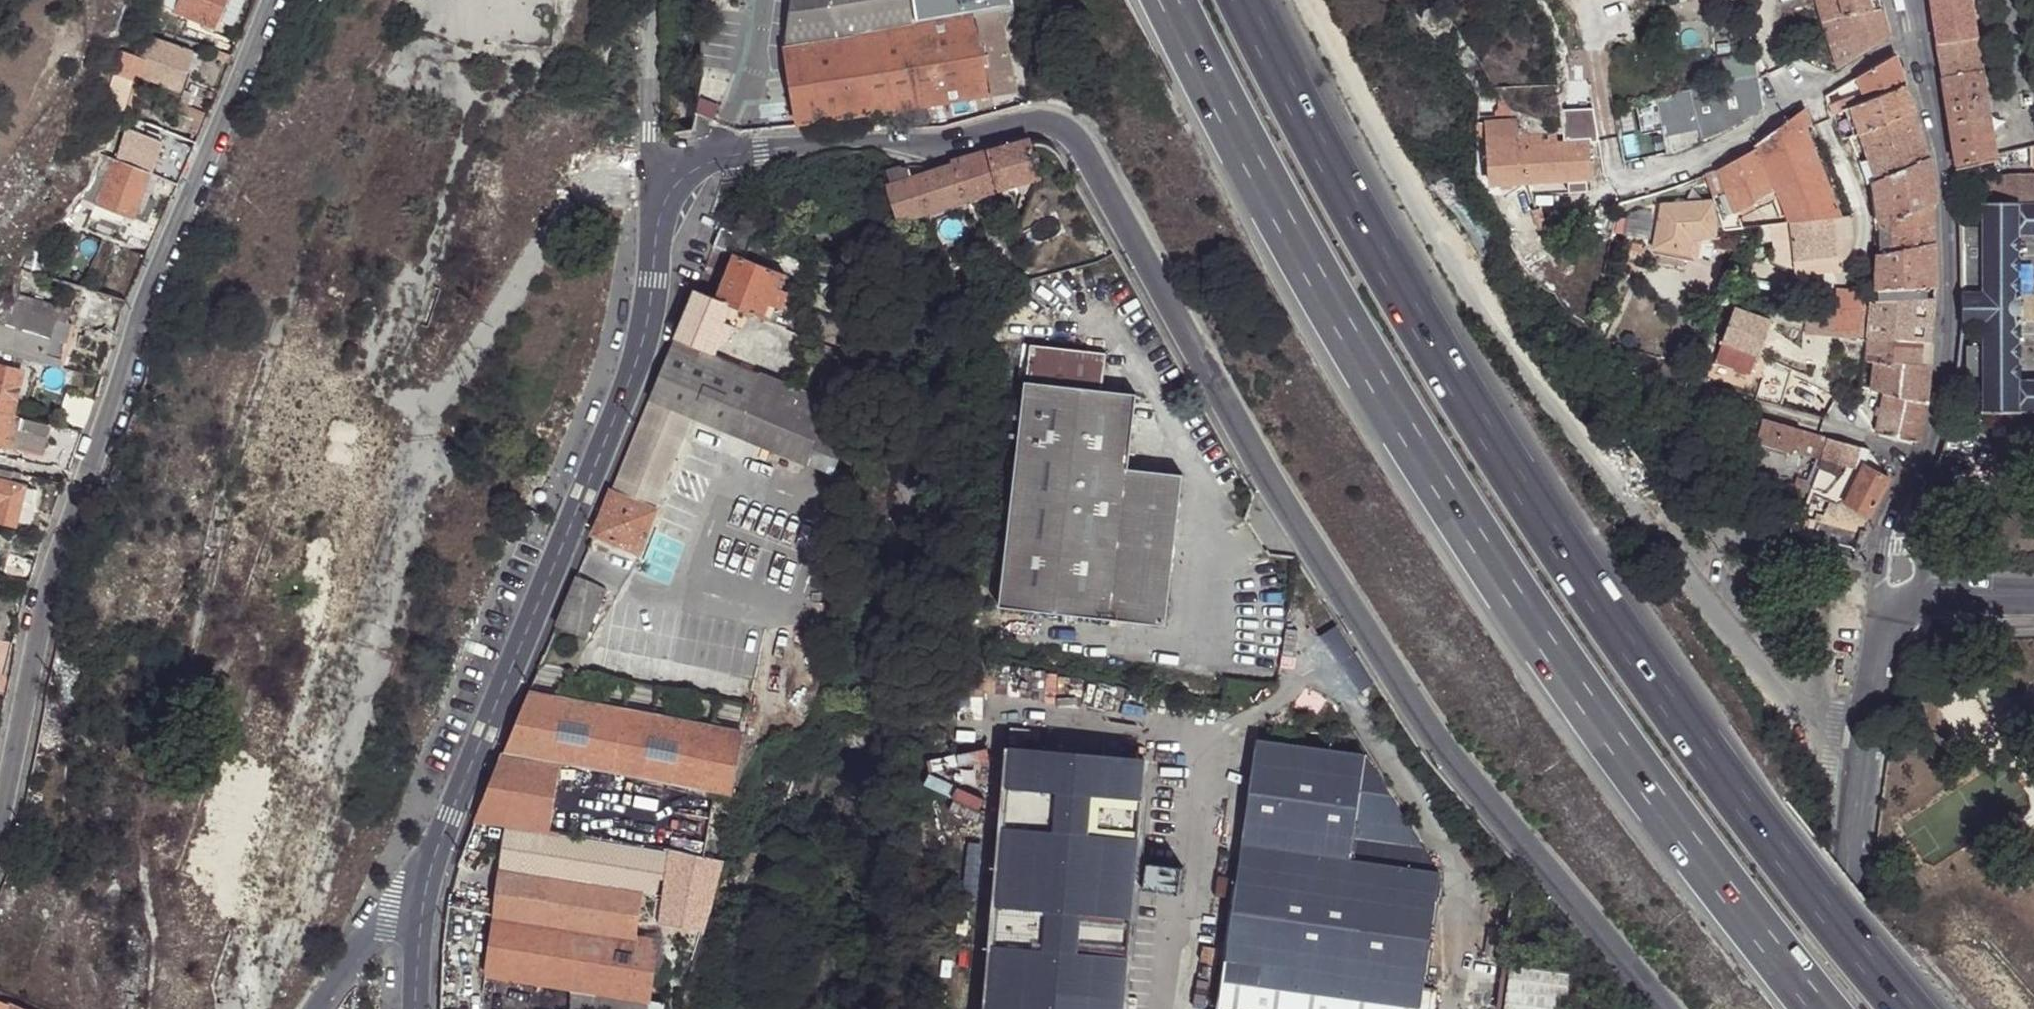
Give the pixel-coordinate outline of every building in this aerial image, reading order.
[(158,5),(209,26),(220,0),(159,0),(158,5)] [(787,48),(857,38),(857,34),(979,14),(993,10),(991,0),(790,0),(787,48)] [(1012,7),(1015,7),(1014,0),(991,0),(993,10),(1001,9),(1012,7)] [(1890,39),(1879,0),(1818,0),(1839,70),(1890,39)] [(1977,37),(1971,0),(1931,0),(1931,2),(1938,44),(1977,37)] [(1001,9),(1004,30),(1015,28),(1012,7),(1001,9)] [(979,14),(992,93),(1014,89),(1004,30),(1001,9),(993,10),(979,14)] [(870,114),(873,114),(892,110),(910,107),(992,93),(979,14),(857,34),(857,38),(869,111),(870,114)] [(125,53),(111,81),(103,107),(126,115),(128,110),(127,101),(131,87),(128,86),(130,80),(132,74),(176,89),(188,51),(143,35),(135,56),(125,53)] [(1938,44),(1943,79),(1983,71),(1977,37),(1938,44)] [(801,122),(811,120),(869,111),(857,38),(787,48),(798,122),(801,122)] [(132,74),(130,80),(179,95),(193,52),(188,51),(176,89),(132,74)] [(1720,84),(1759,75),(1755,51),(1715,59),(1720,84)] [(1851,109),(1906,88),(1896,56),(1838,91),(1843,102),(1831,106),(1833,115),(1840,113),(1846,111),(1851,109)] [(1943,79),(1957,165),(1996,156),(1983,71),(1943,79)] [(1722,133),(1765,110),(1759,75),(1720,84),(1691,90),(1701,141),(1722,133)] [(1860,133),(1915,113),(1906,88),(1851,109),(1858,128),(1860,133)] [(1658,97),(1669,154),(1701,141),(1691,90),(1669,95),(1658,97)] [(196,137),(204,116),(178,107),(171,127),(196,137)] [(892,110),(894,122),(909,118),(912,116),(910,107),(892,110)] [(1604,109),(1604,111),(1608,172),(1627,170),(1615,107),(1604,109)] [(1846,111),(1853,130),(1858,128),(1851,109),(1846,111)] [(873,114),(875,129),(894,122),(892,110),(873,114)] [(1810,126),(1804,111),(1756,144),(1758,148),(1759,147),(1776,192),(1789,221),(1790,221),(1831,218),(1839,218),(1809,139),(1805,128),(1810,126)] [(1599,112),(1565,112),(1564,143),(1590,143),(1600,143),(1599,112)] [(1842,141),(1849,139),(1840,113),(1833,115),(1842,141)] [(1876,182),(1930,158),(1915,113),(1860,133),(1859,135),(1867,158),(1876,182)] [(1564,143),(1536,145),(1535,134),(1535,130),(1535,127),(1520,125),(1520,121),(1504,122),(1492,122),(1492,124),(1490,125),(1491,146),(1492,182),(1563,179),(1581,179),(1591,178),(1590,146),(1590,143),(1564,143)] [(111,160),(147,173),(150,165),(159,142),(122,128),(111,160)] [(158,178),(175,184),(192,148),(174,141),(162,169),(158,178)] [(1005,192),(1042,180),(1031,142),(993,152),(1005,192)] [(1759,147),(1758,148),(1717,168),(1726,190),(1735,211),(1776,192),(1759,147)] [(950,166),(963,206),(1005,192),(993,152),(949,164),(950,166)] [(1867,187),(1869,185),(1873,184),(1876,182),(1867,158),(1857,161),(1867,187)] [(1873,184),(1879,230),(1933,205),(1933,206),(1937,205),(1930,158),(1876,182),(1873,184)] [(111,160),(109,159),(93,203),(95,204),(91,215),(116,225),(121,213),(143,223),(152,201),(139,196),(147,173),(111,160)] [(950,166),(911,182),(890,190),(887,191),(900,227),(963,206),(950,166)] [(1726,190),(1717,168),(1706,175),(1714,195),(1726,190)] [(890,190),(911,182),(908,175),(901,176),(901,173),(897,174),(887,178),(890,190)] [(1983,204),(2015,203),(2015,206),(2033,206),(2033,175),(2008,175),(1983,180),(1983,204)] [(1581,179),(1563,179),(1564,188),(1581,187),(1581,179)] [(1663,197),(1653,246),(1688,254),(1689,251),(1692,238),(1698,237),(1717,236),(1714,200),(1663,197)] [(1981,204),(1980,228),(1960,228),(1961,325),(1977,325),(1977,322),(1980,322),(1980,413),(2016,414),(2016,411),(2033,411),(2033,382),(2015,382),(2016,323),(2019,324),(2019,297),(2015,297),(2015,236),(2033,236),(2033,206),(2015,206),(2015,203),(1983,204),(1981,204)] [(1879,230),(1880,257),(1935,245),(1933,206),(1933,205),(1879,230)] [(1835,257),(1831,218),(1790,221),(1794,260),(1835,257)] [(753,240),(722,227),(713,249),(734,257),(735,255),(745,259),(749,251),(753,240)] [(1734,251),(1739,236),(1718,235),(1716,248),(1734,251)] [(1688,254),(1653,246),(1652,251),(1689,260),(1692,260),(1698,237),(1692,238),(1689,251),(1688,254)] [(760,244),(753,240),(749,251),(755,254),(760,244)] [(1877,258),(1877,293),(1895,291),(1918,290),(1936,289),(1935,245),(1880,257),(1877,258)] [(734,257),(715,301),(729,306),(735,308),(762,320),(768,307),(772,309),(779,312),(787,294),(780,291),(775,288),(781,275),(775,272),(745,259),(735,255),(734,257)] [(777,266),(775,272),(781,275),(786,278),(789,271),(777,266)] [(775,288),(780,291),(786,278),(781,275),(775,288)] [(1024,278),(1019,277),(1014,294),(1024,297),(1029,280),(1024,278)] [(1834,307),(1864,309),(1865,291),(1835,289),(1834,307)] [(1914,341),(1932,343),(1936,289),(1918,290),(1914,341)] [(1895,291),(1892,340),(1914,341),(1918,290),(1895,291)] [(1872,294),(1869,338),(1892,340),(1895,291),(1877,293),(1872,294)] [(715,301),(695,292),(674,341),(709,355),(715,341),(720,343),(725,345),(733,327),(727,324),(723,322),(729,306),(715,301)] [(15,296),(12,306),(41,316),(44,307),(15,296)] [(2,303),(0,305),(0,338),(6,341),(40,353),(51,319),(41,316),(12,306),(2,303)] [(44,307),(41,316),(51,319),(40,353),(59,359),(71,324),(65,322),(69,309),(57,305),(55,310),(44,307)] [(735,308),(729,306),(723,322),(727,324),(735,308)] [(762,320),(767,322),(772,309),(768,307),(762,320)] [(1862,340),(1864,309),(1834,307),(1832,338),(1862,340)] [(1723,342),(1759,356),(1772,321),(1735,308),(1723,342)] [(1876,362),(1931,366),(1932,343),(1914,341),(1892,340),(1869,338),(1867,361),(1871,362),(1876,362)] [(709,355),(674,341),(650,400),(693,417),(733,434),(745,407),(757,376),(715,357),(709,355)] [(715,341),(709,355),(715,357),(720,343),(715,341)] [(1752,374),(1759,356),(1723,342),(1716,361),(1752,374)] [(1103,352),(1026,344),(1023,381),(1098,389),(1103,352)] [(1888,393),(1928,404),(1931,366),(1876,362),(1871,389),(1878,391),(1888,393)] [(10,414),(20,370),(0,366),(0,412),(10,414)] [(842,447),(854,415),(757,376),(745,407),(842,447)] [(1023,381),(996,606),(1163,625),(1181,474),(1125,467),(1132,393),(1098,389),(1023,381)] [(1859,409),(1869,423),(1878,391),(1871,389),(1862,387),(1859,409)] [(1918,445),(1928,404),(1888,393),(1884,410),(1881,417),(1877,434),(1918,445)] [(55,421),(82,427),(90,403),(64,394),(55,421)] [(693,417),(650,400),(640,423),(682,441),(693,417)] [(832,474),(842,447),(745,407),(733,434),(832,474)] [(6,447),(11,427),(13,415),(10,414),(0,412),(0,445),(6,447)] [(1763,419),(1739,412),(1733,431),(1757,439),(1763,419)] [(11,427),(45,435),(47,424),(14,416),(13,415),(11,427)] [(1763,419),(1757,439),(1756,440),(1761,448),(1788,455),(1796,453),(1796,451),(1803,431),(1763,419)] [(682,441),(640,423),(611,493),(653,510),(682,441)] [(11,427),(6,447),(41,455),(45,435),(11,427)] [(1803,431),(1796,451),(1823,458),(1830,439),(1803,431)] [(1869,450),(1830,439),(1823,458),(1810,494),(1837,505),(1847,501),(1846,503),(1869,516),(1889,479),(1865,466),(1869,450)] [(21,473),(0,469),(0,520),(14,523),(20,500),(35,503),(37,490),(18,486),(21,473)] [(611,493),(593,535),(626,549),(632,535),(643,540),(655,512),(653,510),(611,493)] [(1810,540),(1858,554),(1865,532),(1816,518),(1810,540)] [(632,535),(626,549),(638,553),(643,540),(632,535)] [(26,581),(30,563),(4,556),(0,572),(0,575),(26,581)] [(557,624),(571,630),(586,636),(605,590),(576,577),(557,624)] [(557,624),(545,652),(560,658),(571,630),(557,624)] [(728,795),(732,795),(742,742),(744,732),(743,732),(528,693),(504,752),(715,792),(728,795)] [(1370,759),(1262,746),(1223,1008),(1440,1008),(1442,994),(1428,991),(1444,876),(1370,759)] [(1004,747),(982,1008),(1126,1008),(1147,758),(1004,747)] [(709,831),(713,806),(715,792),(504,752),(475,821),(491,823),(492,821),(507,823),(644,844),(669,848),(704,855),(709,831)] [(726,807),(728,795),(715,792),(713,806),(726,807)] [(475,821),(459,859),(465,864),(485,866),(491,823),(475,821)] [(492,821),(491,823),(485,866),(499,869),(507,823),(492,821)] [(507,823),(499,869),(500,871),(637,892),(644,844),(507,823)] [(724,860),(732,836),(709,831),(704,855),(724,860)] [(663,896),(669,848),(644,844),(637,892),(643,893),(663,896)] [(701,930),(704,930),(724,860),(704,855),(669,848),(663,896),(659,923),(680,927),(701,930)] [(636,935),(643,893),(637,892),(500,871),(494,913),(636,935)] [(659,939),(636,935),(494,913),(485,973),(576,988),(598,991),(651,999),(651,997),(654,982),(656,965),(659,941),(659,939)] [(699,940),(701,930),(680,927),(678,937),(699,940)] [(664,942),(659,941),(656,965),(661,966),(664,942)] [(1577,970),(1507,961),(1501,1008),(1572,1008),(1577,970)] [(666,984),(654,982),(651,997),(664,999),(666,984)] [(576,988),(573,1008),(595,1008),(598,991),(576,988)] [(595,1008),(666,1008),(667,1001),(651,999),(598,991),(595,1008)] [(0,998),(0,1008),(26,1008),(0,998)]
